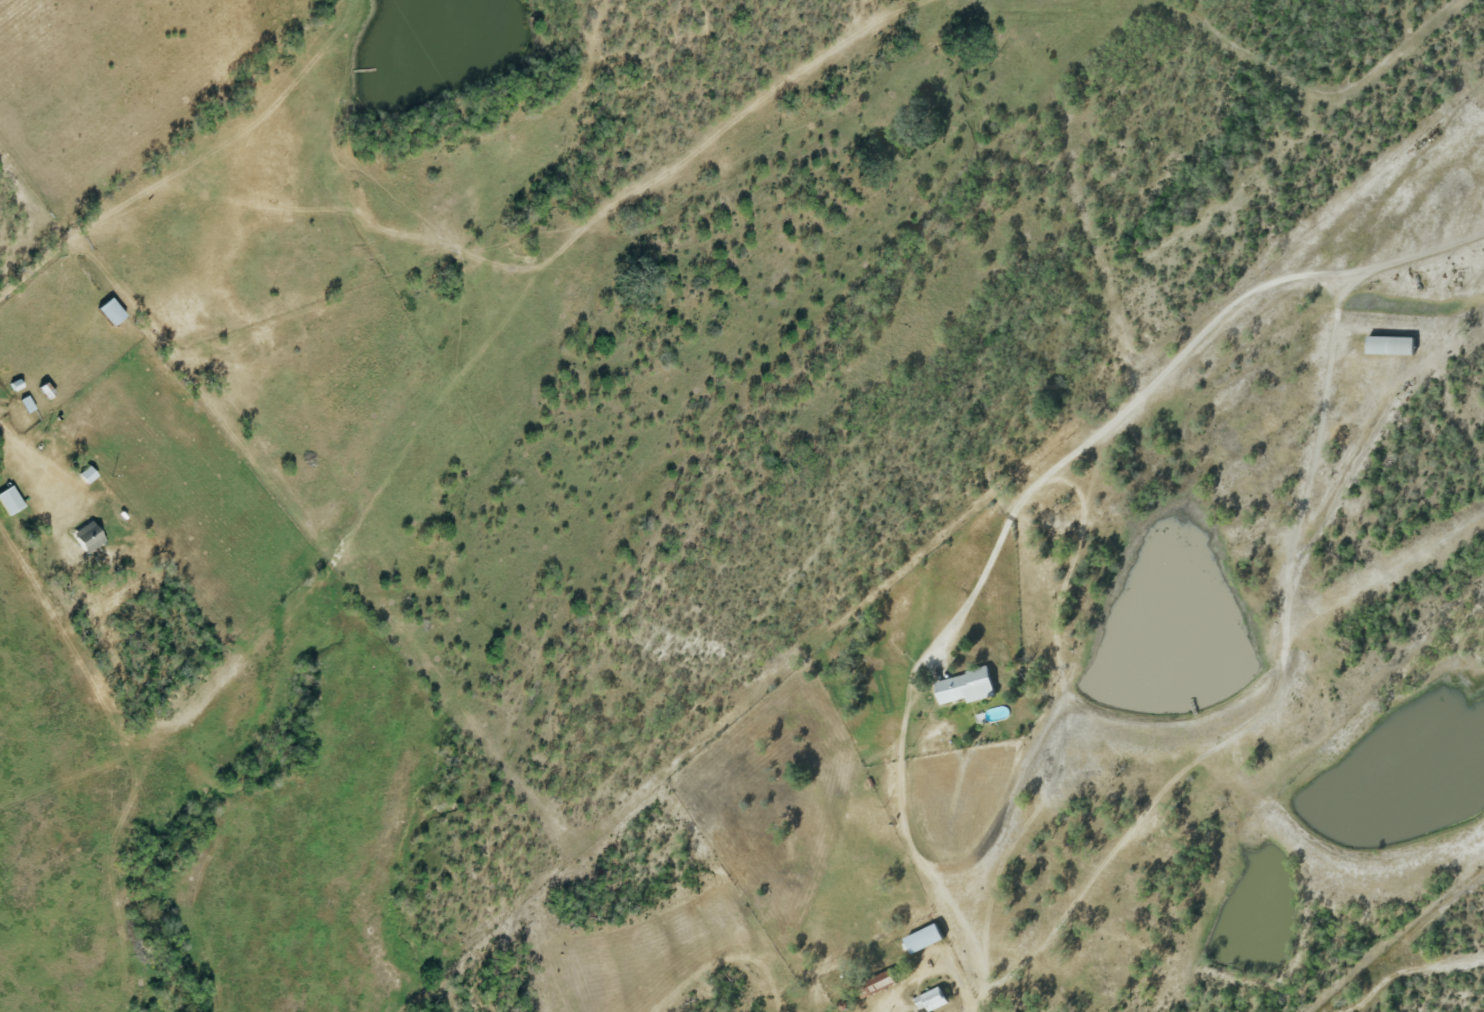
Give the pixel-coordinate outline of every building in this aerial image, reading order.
[(92,310),(107,328),(121,317),(106,299),(92,310)] [(1415,338),(1365,337),(1365,355),(1415,356),(1415,338)] [(16,402),(25,416),(34,410),(25,396),(16,402)] [(7,487),(0,491),(0,511),(4,517),(19,507),(7,487)] [(933,682),(939,705),(965,698),(967,704),(996,696),(988,668),(933,682)] [(942,940),(935,924),(902,939),(910,955),(942,940)] [(928,1011),(930,1011),(948,1004),(940,987),(913,999),(919,1011),(926,1008),(928,1011)]
